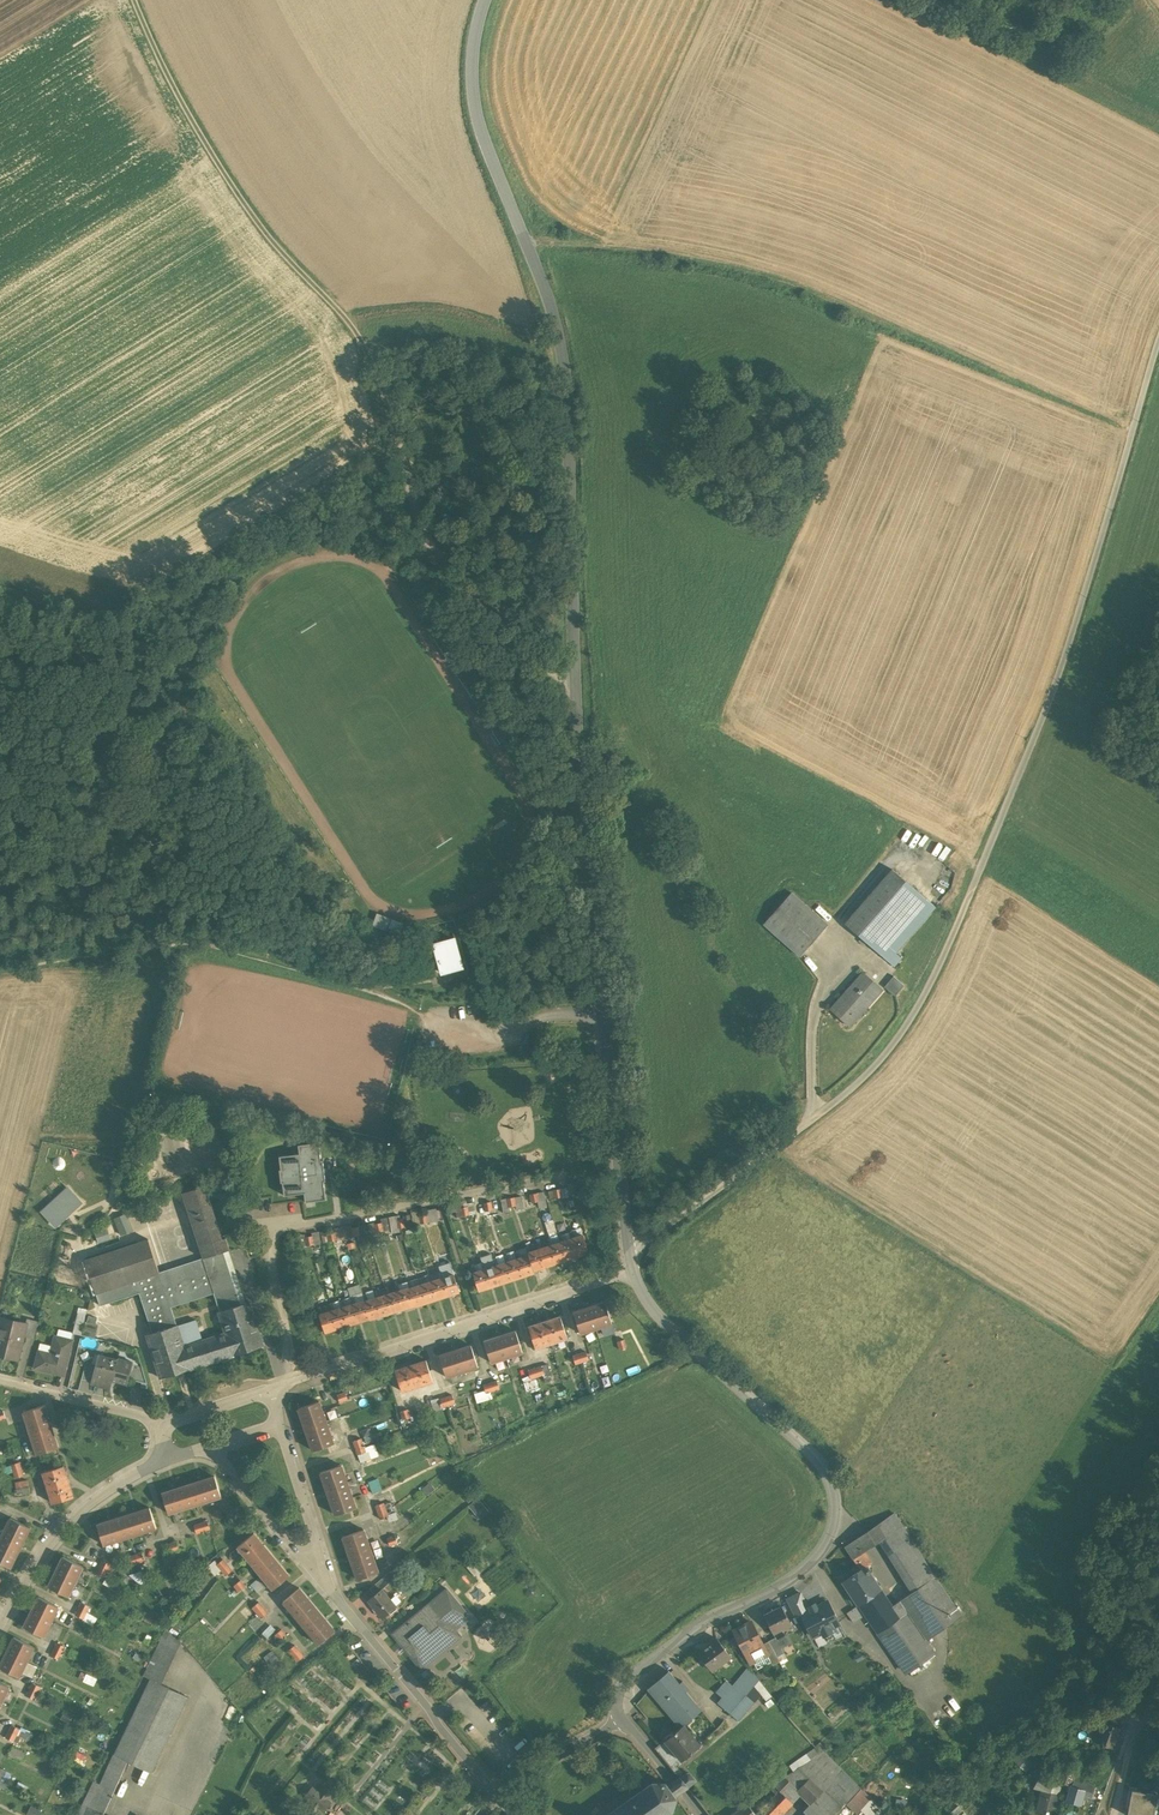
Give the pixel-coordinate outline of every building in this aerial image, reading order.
[(892,869),(844,923),(893,966),(900,957),(894,952),(935,906),(892,869)] [(827,924),(791,892),(763,924),(800,957),(827,924)] [(397,934),(402,922),(377,912),(372,924),(397,934)] [(455,936),(432,943),(441,974),(464,968),(455,936)] [(863,972),(848,990),(849,991),(847,993),(846,992),(830,1009),(849,1026),(867,1006),(865,1004),(880,987),(863,972)] [(904,985),(893,975),(888,981),(899,990),(904,985)] [(899,990),(888,981),(884,986),(894,996),(899,990)] [(305,1202),(325,1200),(323,1182),(325,1181),(323,1159),(321,1160),(319,1142),(298,1144),(299,1154),(280,1156),(284,1195),(304,1192),(305,1202)] [(59,1170),(62,1168),(64,1164),(64,1160),(61,1158),(57,1157),(54,1159),(52,1162),(52,1166),(55,1169),(59,1170)] [(222,1238),(205,1185),(182,1193),(203,1258),(223,1251),(229,1249),(225,1237),(222,1238)] [(57,1227),(82,1203),(68,1187),(42,1211),(57,1227)] [(567,1187),(560,1188),(562,1196),(568,1195),(567,1187)] [(560,1188),(553,1189),(555,1198),(562,1196),(560,1188)] [(537,1192),(539,1201),(540,1207),(548,1206),(545,1191),(537,1192)] [(537,1192),(530,1194),(531,1202),(539,1201),(537,1192)] [(520,1195),(514,1197),(516,1205),(516,1210),(523,1208),(520,1195)] [(514,1197),(507,1198),(508,1207),(516,1205),(514,1197)] [(508,1207),(507,1198),(501,1199),(503,1213),(509,1212),(508,1207)] [(491,1201),(484,1203),(485,1211),(493,1210),(491,1201)] [(467,1206),(460,1207),(462,1215),(469,1214),(467,1206)] [(426,1213),(428,1222),(438,1220),(435,1208),(426,1210),(426,1213)] [(550,1209),(542,1211),(545,1222),(553,1220),(550,1209)] [(413,1225),(421,1223),(419,1215),(418,1210),(411,1212),(413,1225)] [(426,1213),(419,1215),(421,1223),(428,1222),(426,1213)] [(133,1230),(127,1214),(116,1218),(122,1234),(133,1230)] [(390,1229),(398,1228),(396,1219),(395,1215),(389,1216),(390,1229)] [(404,1218),(396,1219),(398,1228),(405,1226),(404,1218)] [(358,1223),(359,1227),(360,1235),(366,1234),(364,1221),(358,1223)] [(376,1232),(374,1224),(374,1221),(367,1223),(369,1233),(376,1232)] [(381,1222),(374,1224),(376,1232),(383,1231),(381,1222)] [(353,1236),(351,1228),(351,1224),(344,1226),(347,1238),(353,1236)] [(335,1231),(336,1240),(343,1238),(340,1225),(334,1227),(335,1231)] [(111,1238),(107,1226),(94,1230),(99,1242),(111,1238)] [(359,1227),(351,1228),(353,1236),(360,1235),(359,1227)] [(312,1236),(314,1244),(321,1242),(319,1231),(312,1233),(312,1236)] [(335,1231),(327,1233),(329,1241),(336,1240),(335,1231)] [(583,1234),(574,1237),(572,1231),(569,1232),(571,1238),(577,1256),(589,1252),(583,1234)] [(306,1245),(305,1237),(304,1234),(298,1235),(300,1246),(306,1245)] [(571,1238),(564,1240),(562,1234),(558,1235),(560,1241),(566,1259),(577,1256),(571,1238)] [(312,1236),(305,1237),(306,1245),(314,1244),(312,1236)] [(560,1241),(553,1244),(551,1238),(548,1239),(550,1245),(556,1263),(566,1259),(560,1241)] [(148,1239),(85,1259),(96,1293),(159,1272),(148,1239)] [(550,1245),(542,1247),(540,1241),(537,1242),(539,1248),(545,1266),(556,1263),(550,1245)] [(539,1248),(531,1251),(529,1245),(526,1246),(528,1252),(534,1270),(545,1266),(539,1248)] [(176,1324),(171,1306),(214,1293),(219,1311),(241,1304),(223,1251),(203,1258),(159,1272),(96,1293),(100,1305),(139,1292),(152,1332),(176,1324)] [(528,1255),(520,1257),(518,1251),(515,1252),(517,1258),(523,1276),(534,1272),(528,1255)] [(517,1258),(509,1261),(507,1255),(504,1256),(506,1262),(512,1279),(523,1276),(517,1258)] [(506,1262),(498,1264),(496,1258),(493,1259),(495,1265),(501,1283),(512,1279),(506,1262)] [(495,1265),(487,1268),(485,1262),(482,1263),(484,1269),(490,1287),(501,1283),(495,1265)] [(484,1269),(476,1271),(474,1265),(471,1266),(473,1272),(479,1290),(490,1287),(484,1269)] [(453,1274),(445,1276),(443,1270),(440,1271),(442,1277),(448,1295),(459,1291),(453,1274)] [(442,1277),(434,1280),(432,1273),(429,1274),(431,1281),(437,1299),(448,1295),(442,1277)] [(431,1281),(423,1283),(421,1277),(418,1278),(420,1284),(426,1302),(437,1299),(431,1281)] [(420,1284),(412,1286),(410,1280),(407,1281),(409,1287),(415,1306),(426,1302),(420,1284)] [(408,1287),(400,1289),(398,1283),(395,1284),(397,1290),(403,1308),(414,1305),(408,1287)] [(397,1290),(389,1292),(387,1286),(384,1287),(386,1293),(392,1312),(403,1308),(397,1290)] [(392,1312),(386,1293),(378,1296),(376,1290),(373,1291),(375,1297),(381,1315),(392,1312)] [(375,1297),(368,1299),(366,1293),(362,1294),(364,1300),(364,1301),(370,1319),(381,1315),(375,1297)] [(369,1318),(364,1300),(355,1302),(353,1296),(350,1297),(352,1303),(358,1321),(369,1318)] [(352,1303),(344,1306),(342,1300),(339,1301),(341,1307),(347,1325),(358,1321),(352,1303)] [(219,1311),(226,1333),(202,1340),(184,1346),(177,1325),(177,1324),(176,1324),(152,1332),(147,1334),(161,1378),(263,1345),(249,1301),(241,1304),(219,1311)] [(605,1302),(574,1312),(581,1333),(612,1323),(605,1302)] [(341,1307),(334,1309),(332,1303),(328,1304),(330,1310),(337,1328),(347,1325),(341,1307)] [(330,1310),(323,1313),(321,1306),(318,1307),(320,1314),(319,1314),(325,1332),(337,1328),(330,1310)] [(77,1313),(72,1333),(81,1335),(86,1315),(77,1313)] [(97,1318),(88,1315),(86,1322),(95,1324),(97,1318)] [(560,1316),(529,1326),(536,1347),(567,1337),(560,1316)] [(1,1318),(0,1322),(0,1355),(17,1359),(23,1336),(26,1324),(25,1323),(1,1318)] [(38,1321),(27,1318),(25,1323),(26,1324),(23,1336),(34,1339),(38,1321)] [(196,1319),(177,1325),(184,1346),(202,1340),(196,1319)] [(86,1322),(85,1321),(84,1328),(96,1331),(98,1324),(95,1324),(86,1322)] [(96,1331),(84,1328),(82,1334),(95,1338),(96,1331)] [(516,1331),(484,1341),(491,1362),(522,1352),(516,1331)] [(73,1340),(54,1335),(50,1352),(38,1349),(37,1356),(34,1368),(64,1375),(73,1340)] [(625,1339),(617,1341),(620,1349),(627,1347),(625,1339)] [(471,1345),(440,1355),(447,1376),(478,1366),(471,1345)] [(586,1351),(573,1356),(576,1364),(589,1359),(586,1351)] [(118,1360),(99,1355),(96,1363),(92,1382),(91,1384),(105,1387),(107,1378),(127,1383),(128,1379),(132,1365),(118,1361),(118,1360)] [(426,1360),(395,1370),(402,1391),(433,1381),(426,1360)] [(92,1382),(96,1363),(89,1361),(86,1363),(81,1379),(92,1382)] [(142,1368),(132,1365),(128,1379),(146,1383),(147,1383),(142,1368)] [(542,1366),(528,1370),(531,1378),(544,1374),(542,1366)] [(497,1380),(484,1384),(486,1393),(500,1388),(497,1380)] [(346,1392),(338,1395),(340,1402),(348,1399),(346,1392)] [(453,1394),(439,1399),(442,1407),(455,1403),(453,1394)] [(320,1401),(299,1408),(313,1450),(334,1443),(320,1401)] [(44,1405),(24,1411),(37,1453),(58,1446),(44,1405)] [(408,1409),(401,1411),(404,1419),(411,1417),(408,1409)] [(366,1451),(362,1438),(354,1441),(358,1454),(366,1451)] [(20,1462),(11,1464),(16,1478),(24,1475),(20,1462)] [(64,1465),(43,1471),(53,1502),(74,1496),(64,1465)] [(356,1507),(342,1465),(321,1472),(336,1514),(356,1507)] [(215,1476),(189,1484),(195,1504),(221,1496),(215,1476)] [(379,1478),(370,1481),(374,1492),(383,1489),(379,1478)] [(16,1481),(17,1492),(31,1491),(29,1479),(16,1481)] [(189,1484),(162,1492),(169,1512),(195,1504),(189,1484)] [(482,1517),(491,1509),(479,1496),(470,1504),(482,1517)] [(389,1516),(384,1502),(376,1505),(381,1519),(389,1516)] [(150,1507),(124,1515),(130,1535),(156,1527),(150,1507)] [(235,1510),(230,1515),(235,1522),(241,1517),(235,1510)] [(888,1536),(920,1586),(935,1575),(895,1514),(857,1537),(866,1550),(888,1536)] [(124,1515),(98,1523),(104,1543),(130,1535),(124,1515)] [(10,1518),(0,1539),(0,1561),(10,1566),(30,1527),(10,1518)] [(208,1520),(194,1524),(197,1532),(210,1528),(208,1520)] [(379,1571),(364,1529),(343,1536),(358,1578),(379,1571)] [(271,1554),(254,1533),(238,1546),(255,1567),(271,1554)] [(396,1535),(388,1538),(390,1545),(398,1542),(396,1535)] [(863,1551),(866,1550),(857,1537),(844,1546),(861,1569),(863,1568),(864,1569),(866,1566),(871,1563),(863,1551)] [(185,1538),(177,1541),(179,1549),(181,1555),(190,1552),(185,1538)] [(176,1541),(163,1545),(165,1553),(179,1549),(177,1541),(176,1541)] [(142,1551),(129,1555),(131,1564),(145,1559),(142,1551)] [(271,1554),(255,1567),(273,1588),(289,1575),(271,1554)] [(83,1565),(63,1556),(49,1585),(69,1595),(83,1565)] [(232,1569),(223,1558),(217,1564),(226,1575),(232,1569)] [(103,1559),(96,1572),(104,1576),(110,1563),(103,1559)] [(470,1561),(465,1565),(474,1576),(479,1572),(470,1561)] [(861,1569),(844,1581),(859,1603),(860,1604),(881,1589),(870,1573),(871,1572),(871,1570),(870,1568),(869,1567),(868,1566),(866,1566),(864,1569),(863,1568),(861,1569)] [(395,1568),(384,1577),(389,1583),(400,1574),(395,1568)] [(137,1582),(147,1579),(144,1569),(134,1572),(137,1582)] [(920,1586),(892,1605),(900,1616),(906,1611),(926,1640),(961,1615),(935,1575),(920,1586)] [(384,1577),(371,1588),(376,1594),(382,1588),(383,1589),(389,1583),(384,1577)] [(245,1585),(241,1579),(234,1585),(239,1591),(245,1585)] [(317,1609),(300,1588),(284,1601),(301,1622),(317,1609)] [(383,1589),(382,1588),(376,1594),(369,1600),(383,1617),(397,1605),(383,1589)] [(447,1588),(432,1600),(456,1630),(471,1617),(447,1588)] [(881,1589),(860,1604),(866,1614),(878,1631),(901,1616),(900,1616),(892,1605),(881,1589)] [(800,1592),(786,1599),(795,1617),(802,1614),(801,1613),(810,1609),(809,1606),(807,1607),(800,1592)] [(58,1606),(39,1596),(24,1625),(44,1635),(58,1606)] [(432,1600),(391,1633),(419,1666),(459,1633),(456,1630),(432,1600)] [(82,1601),(75,1614),(83,1618),(89,1605),(82,1601)] [(268,1612),(259,1601),(252,1607),(261,1618),(268,1612)] [(827,1601),(816,1606),(815,1603),(808,1606),(809,1606),(810,1609),(801,1613),(802,1614),(813,1636),(821,1632),(823,1635),(832,1631),(830,1627),(838,1623),(827,1601)] [(859,1603),(847,1612),(854,1621),(866,1614),(860,1604),(859,1603)] [(782,1605),(764,1615),(774,1633),(792,1624),(782,1605)] [(317,1609),(301,1622),(319,1643),(335,1630),(317,1609)] [(901,1616),(878,1631),(905,1670),(933,1651),(926,1640),(906,1611),(900,1616),(901,1616)] [(763,1643),(751,1621),(734,1630),(743,1647),(746,1645),(753,1658),(766,1651),(767,1651),(763,1643)] [(166,1627),(143,1675),(150,1678),(161,1683),(182,1641),(180,1639),(166,1627)] [(282,1629),(275,1634),(280,1640),(286,1634),(282,1629)] [(784,1645),(793,1641),(790,1633),(780,1637),(784,1645)] [(14,1636),(0,1665),(19,1675),(34,1646),(14,1636)] [(776,1636),(769,1640),(775,1651),(782,1647),(776,1636)] [(718,1639),(699,1653),(711,1670),(730,1656),(718,1639)] [(361,1640),(349,1644),(404,1710),(415,1707),(361,1640)] [(769,1640),(763,1643),(767,1651),(766,1651),(773,1664),(779,1660),(775,1651),(769,1640)] [(65,1645),(57,1642),(51,1654),(59,1658),(65,1645)] [(304,1655),(295,1645),(288,1650),(297,1661),(304,1655)] [(722,1697),(718,1702),(731,1713),(746,1695),(755,1684),(759,1679),(757,1675),(749,1666),(733,1684),(722,1697)] [(680,1683),(669,1671),(648,1688),(681,1728),(684,1725),(702,1710),(686,1691),(689,1688),(683,1681),(680,1683)] [(161,1683),(150,1678),(114,1754),(128,1761),(152,1772),(188,1696),(161,1683)] [(727,1679),(716,1692),(722,1697),(733,1684),(727,1679)] [(772,1695),(759,1679),(755,1684),(767,1699),(772,1695)] [(0,1681),(0,1705),(9,1686),(0,1681)] [(33,1682),(27,1695),(34,1698),(40,1686),(33,1682)] [(746,1695),(731,1713),(739,1720),(755,1702),(746,1695)] [(1127,1714),(1112,1708),(1108,1718),(1123,1724),(1127,1714)] [(1107,1722),(1103,1720),(1095,1740),(1114,1748),(1122,1727),(1107,1722)] [(12,1724),(6,1737),(13,1740),(20,1728),(12,1724)] [(681,1728),(665,1740),(682,1760),(701,1745),(684,1725),(681,1728)] [(1035,1762),(1022,1751),(1013,1762),(1026,1773),(1035,1762)] [(820,1752),(813,1757),(818,1765),(827,1759),(820,1752)] [(100,1783),(93,1781),(77,1814),(85,1814),(89,1807),(104,1814),(128,1761),(114,1754),(113,1754),(100,1783)] [(813,1757),(798,1767),(805,1773),(818,1765),(813,1757)] [(818,1765),(805,1773),(810,1777),(823,1789),(842,1806),(846,1802),(847,1803),(860,1789),(827,1759),(818,1765)] [(1077,1773),(1062,1766),(1057,1779),(1072,1785),(1073,1785),(1074,1779),(1075,1779),(1077,1773)] [(6,1788),(14,1772),(3,1767),(0,1773),(0,1785),(6,1788)] [(775,1785),(791,1801),(800,1793),(797,1790),(810,1777),(805,1773),(798,1767),(775,1785)] [(690,1772),(688,1772),(685,1774),(684,1777),(682,1779),(685,1782),(688,1786),(696,1780),(690,1772)] [(1057,1784),(1044,1772),(1037,1784),(1042,1789),(1041,1790),(1052,1793),(1057,1784)] [(631,1797),(629,1798),(620,1805),(620,1804),(618,1806),(609,1813),(609,1812),(607,1814),(665,1814),(671,1811),(672,1810),(672,1809),(676,1799),(676,1798),(676,1796),(675,1797),(675,1796),(681,1792),(688,1786),(682,1779),(680,1777),(674,1781),(668,1786),(666,1784),(666,1783),(666,1782),(665,1782),(653,1782),(652,1782),(651,1783),(642,1789),(640,1790),(640,1791),(631,1797)] [(810,1777),(797,1790),(800,1793),(810,1803),(823,1789),(810,1777)] [(1075,1779),(1074,1779),(1073,1785),(1072,1785),(1068,1799),(1079,1803),(1083,1791),(1091,1794),(1094,1785),(1075,1779)] [(758,1812),(760,1814),(761,1814),(777,1814),(791,1801),(775,1785),(770,1788),(776,1795),(758,1812)] [(320,1793),(312,1787),(305,1796),(313,1802),(308,1809),(314,1814),(319,1807),(322,1809),(329,1800),(326,1798),(332,1791),(326,1786),(320,1793)] [(859,1814),(873,1800),(861,1788),(860,1789),(847,1803),(859,1814)] [(803,1812),(807,1814),(834,1814),(836,1813),(842,1806),(823,1789),(810,1803),(803,1812)] [(1041,1790),(1036,1811),(1052,1814),(1054,1814),(1059,1795),(1052,1793),(1041,1790)] [(1132,1790),(1127,1814),(1154,1814),(1157,1795),(1132,1790)] [(731,1814),(757,1814),(747,1804),(731,1814)] [(104,1814),(89,1807),(85,1814),(106,1814),(104,1814)]
